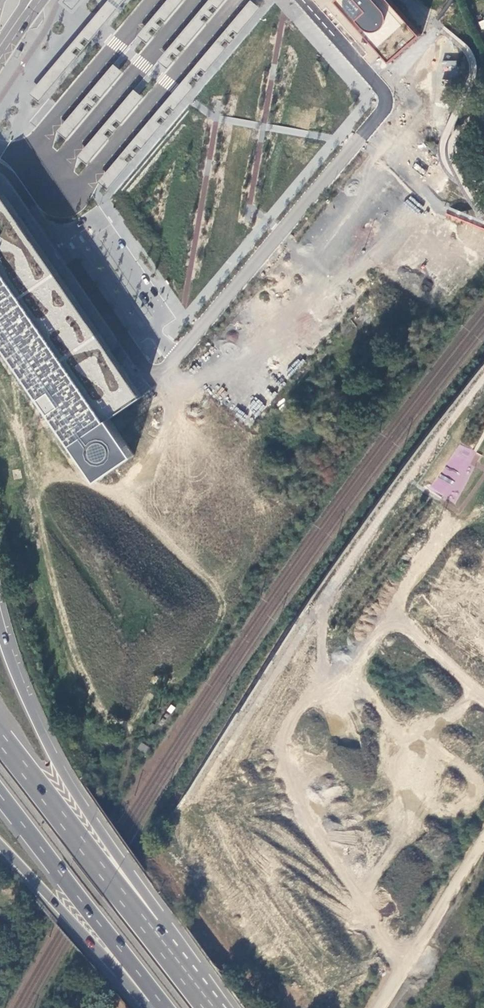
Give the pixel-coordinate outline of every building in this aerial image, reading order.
[(29,94),(38,101),(76,57),(72,52),(76,48),(80,51),(84,47),(80,43),(84,38),(88,42),(124,0),(108,0),(29,94)] [(57,1),(58,1),(61,4),(62,5),(66,8),(71,13),(82,0),(57,0),(57,1)] [(138,37),(147,44),(152,37),(148,33),(152,28),(156,32),(160,27),(156,23),(160,19),(164,23),(183,0),(170,0),(138,37)] [(158,61),(167,69),(172,61),(168,57),(170,53),(177,57),(181,52),(176,48),(180,44),(185,47),(205,23),(200,19),(204,15),(209,19),(212,14),(208,10),(212,5),(217,9),(224,0),(210,0),(158,61)] [(420,37),(386,0),(334,0),(331,4),(386,65),(420,37)] [(259,8),(252,1),(177,90),(99,183),(103,186),(107,190),(128,164),(124,160),(129,155),(133,159),(137,154),(132,150),(136,145),(141,149),(161,125),(156,121),(161,117),(165,121),(168,116),(164,112),(169,107),(173,110),(184,97),(193,87),(188,83),(192,78),(197,81),(200,77),(196,73),(200,68),(205,72),(225,48),(221,45),(225,40),(230,44),(233,39),(228,35),(233,30),(238,34),(259,8)] [(122,73),(114,65),(57,132),(61,135),(66,139),(88,114),(83,109),(87,104),(93,107),(96,104),(91,100),(95,95),(100,98),(122,73)] [(143,97),(135,91),(78,158),(82,161),(87,165),(108,139),(104,134),(108,129),(112,133),(116,129),(112,125),(116,121),(120,124),(143,97)] [(7,191),(0,197),(0,342),(96,480),(134,453),(124,440),(110,420),(143,397),(137,389),(113,353),(7,191)] [(140,748),(141,750),(147,754),(151,748),(142,743),(140,748)]
